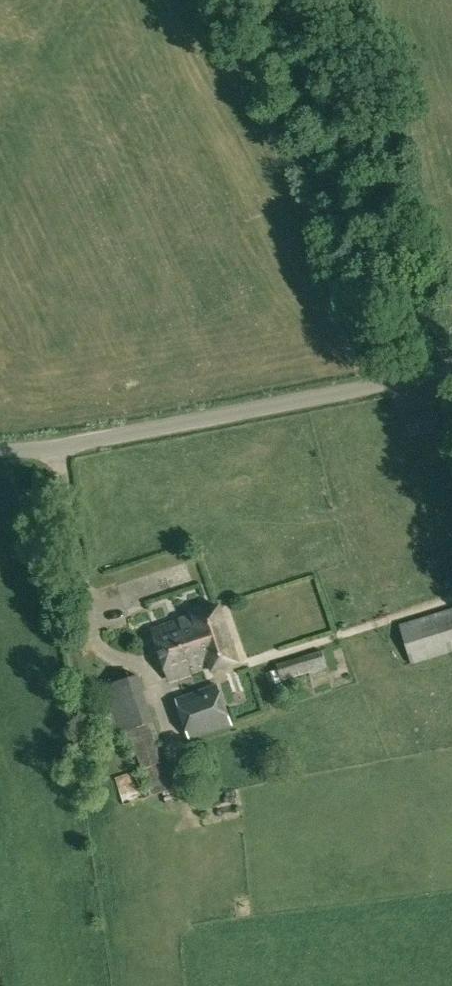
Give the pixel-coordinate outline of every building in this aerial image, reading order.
[(153,628),(169,680),(210,666),(212,671),(238,663),(219,606),(153,628)] [(411,664),(451,652),(451,608),(399,625),(411,664)] [(276,664),(281,681),(327,668),(322,650),(276,664)] [(246,675),(237,677),(244,697),(253,695),(246,675)] [(142,770),(150,796),(176,788),(139,676),(102,686),(95,688),(110,736),(121,732),(125,748),(134,745),(142,770)] [(176,699),(189,738),(230,725),(217,686),(176,699)] [(134,804),(149,800),(142,777),(127,782),(134,804)]
